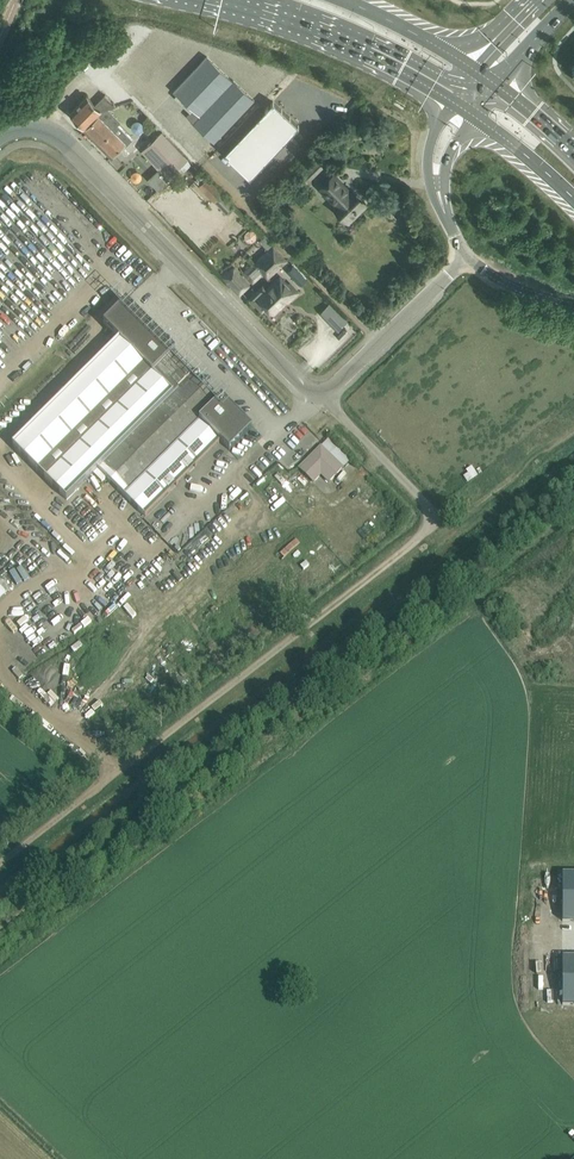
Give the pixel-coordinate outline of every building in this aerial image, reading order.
[(174,96),(190,112),(186,115),(219,147),(260,105),(233,80),(232,80),(207,56),(174,91),(177,94),(174,96)] [(94,118),(103,109),(108,107),(116,105),(105,94),(95,104),(87,96),(71,111),(85,126),(94,118)] [(115,97),(116,102),(129,99),(127,94),(115,97)] [(258,108),(219,148),(224,152),(223,153),(250,179),(291,134),(299,125),(273,101),(263,112),(258,108)] [(112,112),(108,107),(103,109),(94,118),(95,118),(86,127),(113,154),(124,143),(126,145),(132,139),(118,124),(112,130),(99,116),(112,112)] [(188,159),(163,131),(143,150),(160,168),(148,179),(158,189),(171,177),(169,176),(188,159)] [(327,163),(317,154),(299,172),(309,181),(327,163)] [(195,179),(200,184),(198,186),(225,212),(234,203),(224,193),(208,177),(206,178),(202,173),(195,179)] [(325,183),(321,188),(336,203),(333,205),(348,221),(359,211),(358,210),(357,211),(354,208),(362,200),(365,203),(366,204),(366,203),(351,188),(347,192),(341,186),(343,184),(334,175),(325,183)] [(286,263),(272,247),(260,258),(274,274),(286,263)] [(261,283),(247,297),(262,313),(269,306),(274,312),(287,300),(288,301),(298,291),(291,283),(290,284),(282,276),(267,290),(261,283)] [(119,340),(12,446),(67,500),(98,469),(145,517),(221,442),(230,451),(252,428),(222,398),(218,401),(171,355),(175,351),(126,301),(104,324),(119,340)] [(338,330),(348,319),(329,301),(319,313),(338,330)] [(321,476),(329,483),(343,469),(321,447),(299,469),(313,484),(321,476)] [(462,474),(468,483),(478,475),(472,467),(462,474)] [(283,558),(300,544),(296,539),(279,553),(283,558)] [(11,591),(1,580),(0,581),(0,601),(11,591)] [(573,922),(573,874),(562,874),(562,922),(573,922)] [(573,1005),(573,957),(562,957),(562,1005),(573,1005)]
